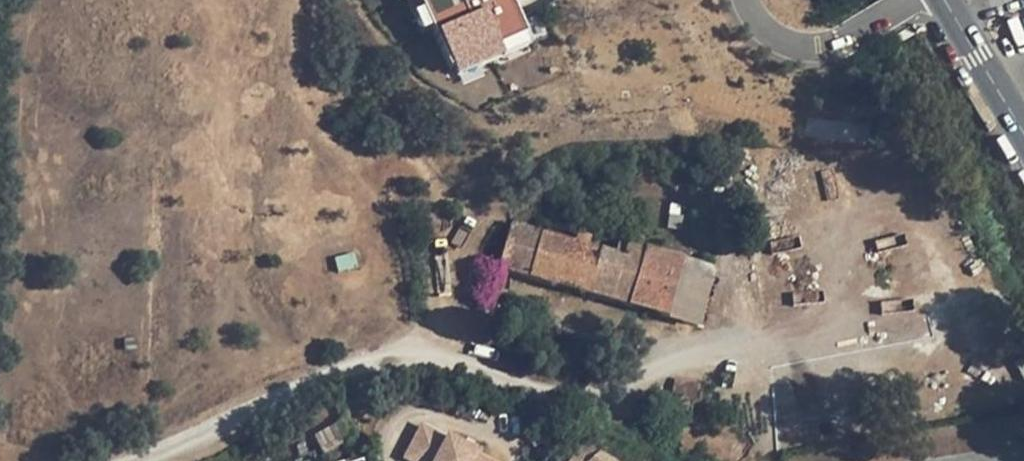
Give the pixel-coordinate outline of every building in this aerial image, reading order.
[(395,10),(415,2),(451,86),(528,54),(511,13),(506,0),(391,0),(395,10)] [(668,316),(683,261),(628,244),(624,256),(588,246),(591,233),(577,229),(574,242),(511,223),(498,267),(668,316)] [(716,269),(684,259),(683,261),(668,316),(700,325),(716,269)] [(1011,316),(989,318),(994,384),(1022,382),(1019,337),(1013,338),(1011,316)] [(685,425),(691,400),(673,396),(667,421),(685,425)] [(422,421),(403,459),(406,460),(499,460),(422,421)] [(325,454),(352,439),(343,423),(316,437),(325,454)] [(571,460),(602,460),(582,448),(571,460)]
